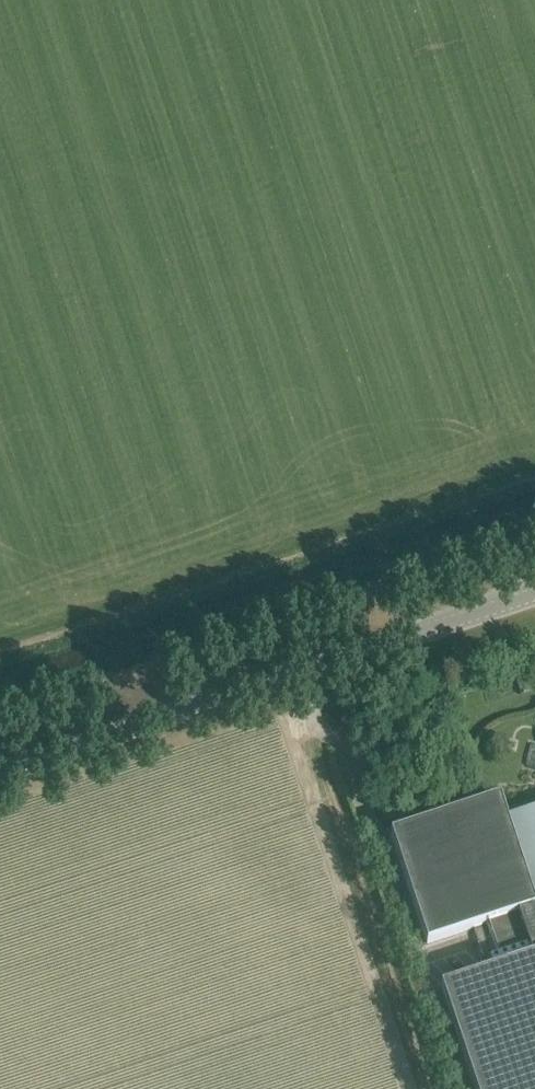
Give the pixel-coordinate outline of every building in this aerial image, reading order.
[(390,834),(427,944),(473,928),(487,970),(440,985),(474,1088),(534,1088),(534,907),(504,816),(498,798),(390,834)] [(504,816),(534,907),(534,806),(504,816)]
